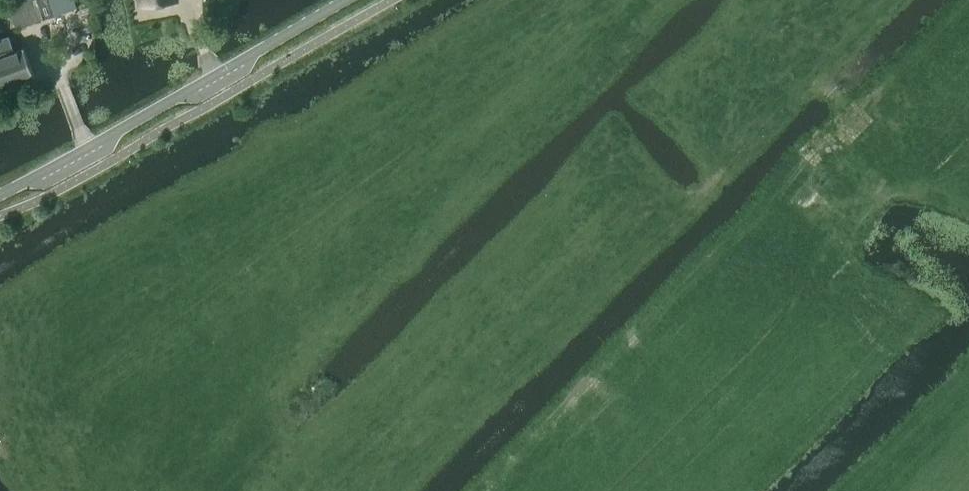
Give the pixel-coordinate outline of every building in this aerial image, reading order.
[(10,8),(17,28),(43,19),(37,0),(33,0),(10,8)] [(55,15),(56,14),(78,7),(76,0),(50,0),(55,15)] [(9,35),(0,38),(0,90),(35,77),(24,48),(15,51),(9,35)]
